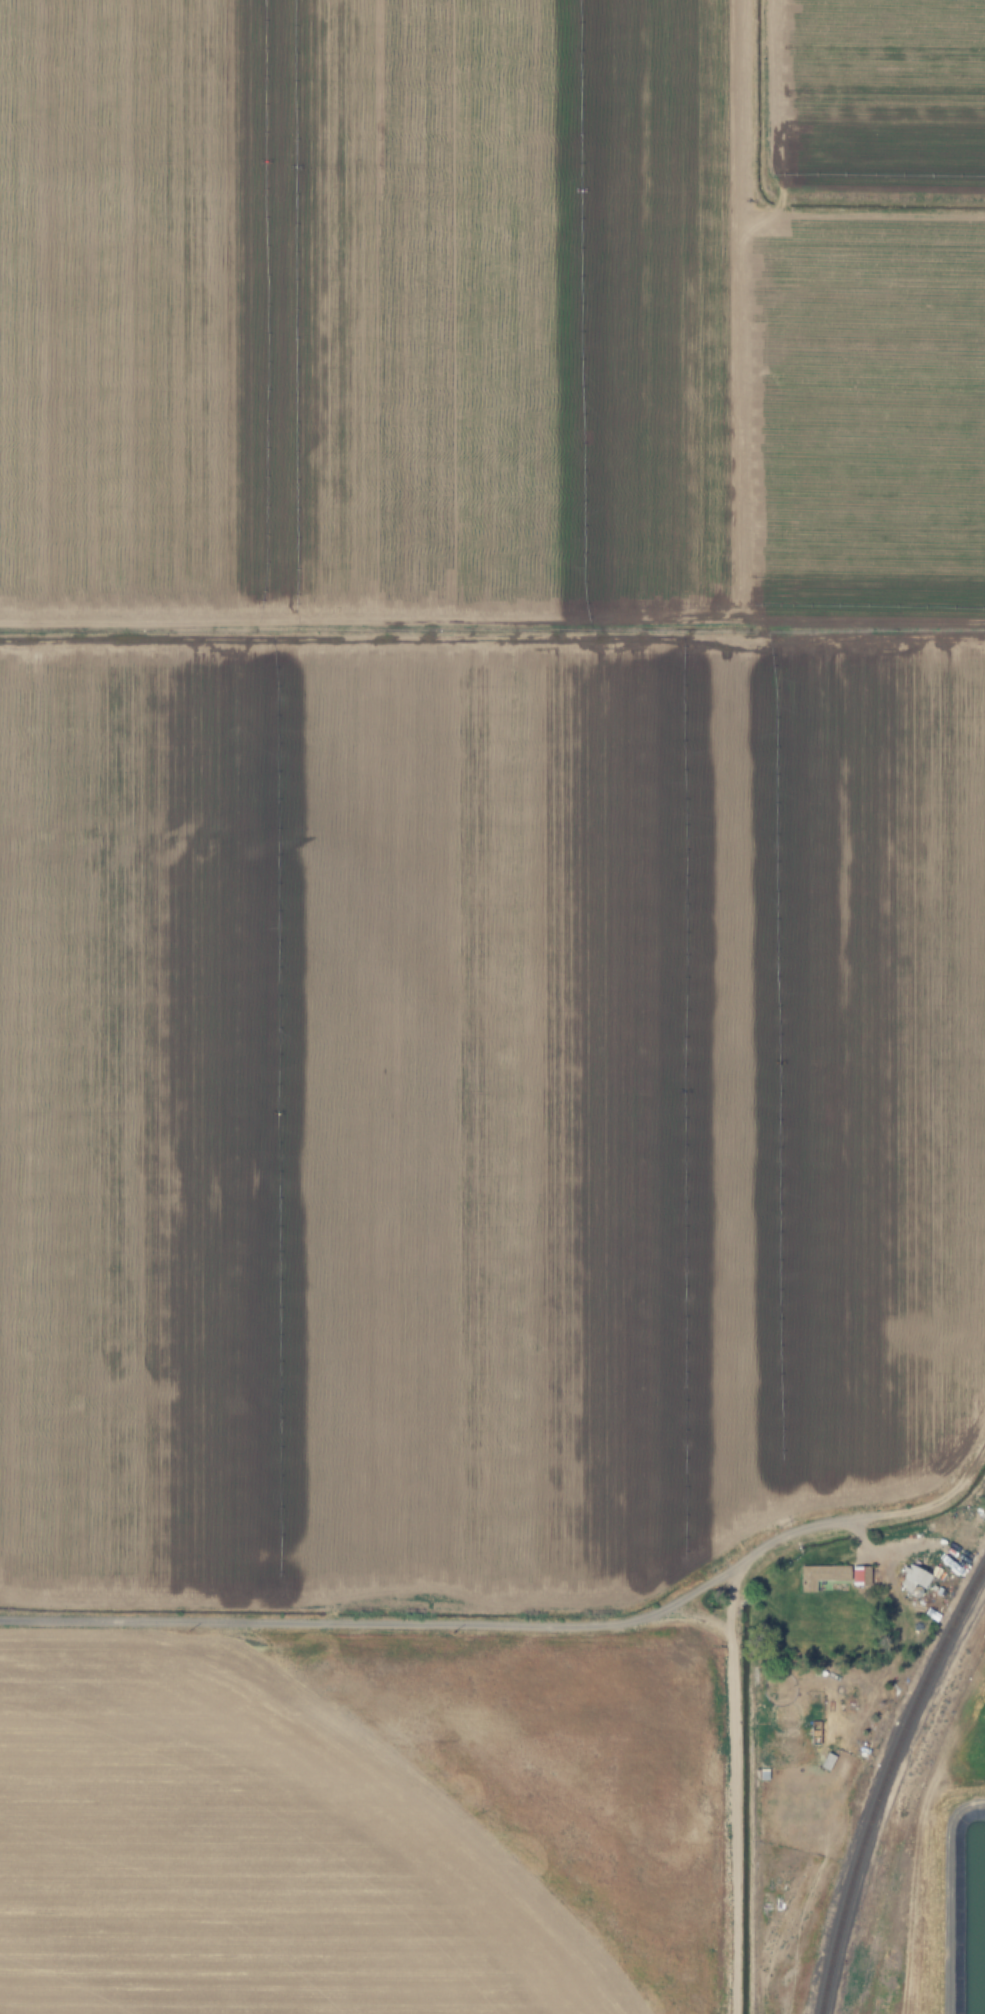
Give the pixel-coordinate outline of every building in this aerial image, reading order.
[(924,1590),(932,1576),(909,1561),(893,1585),(911,1596),(917,1586),(924,1590)] [(816,1580),(853,1581),(853,1585),(870,1585),(870,1565),(800,1565),(800,1592),(816,1592),(816,1580)] [(820,1721),(811,1721),(811,1744),(820,1744),(820,1721)]
